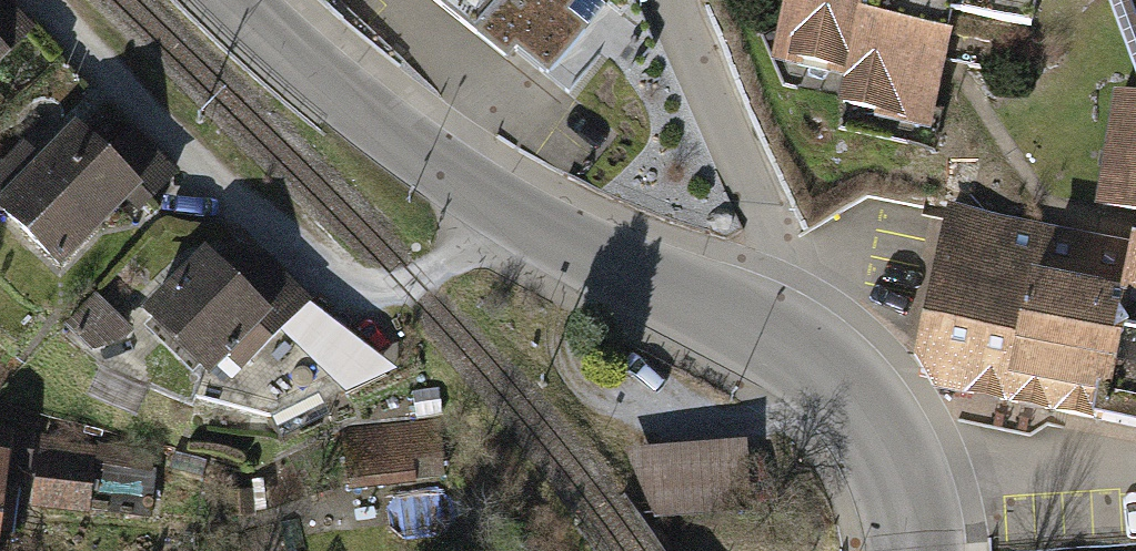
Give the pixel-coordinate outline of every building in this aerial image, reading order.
[(7,0),(0,0),(0,64),(34,27),(7,0)] [(489,44),(521,0),(433,0),(489,44)] [(770,68),(844,83),(840,104),(929,122),(947,35),(866,18),(870,0),(784,0),(770,68)] [(1134,105),(1113,240),(955,214),(925,374),(949,399),(1135,433),(1135,105),(1134,105)] [(76,123),(0,200),(0,215),(59,272),(126,204),(139,216),(181,173),(132,125),(106,152),(76,123)] [(222,265),(206,249),(141,315),(202,375),(209,382),(228,362),(241,375),(311,304),(314,301),(265,253),(257,261),(242,246),(222,265)] [(202,375),(195,400),(270,420),(282,442),(329,417),(324,408),(397,371),(311,304),(241,375),(228,362),(209,382),(202,375)] [(1,535),(13,537),(19,491),(6,489),(9,468),(13,436),(0,434),(0,544),(1,535)] [(157,453),(13,436),(9,468),(37,472),(32,507),(148,521),(157,453)] [(748,443),(625,450),(654,518),(752,514),(748,443)]
